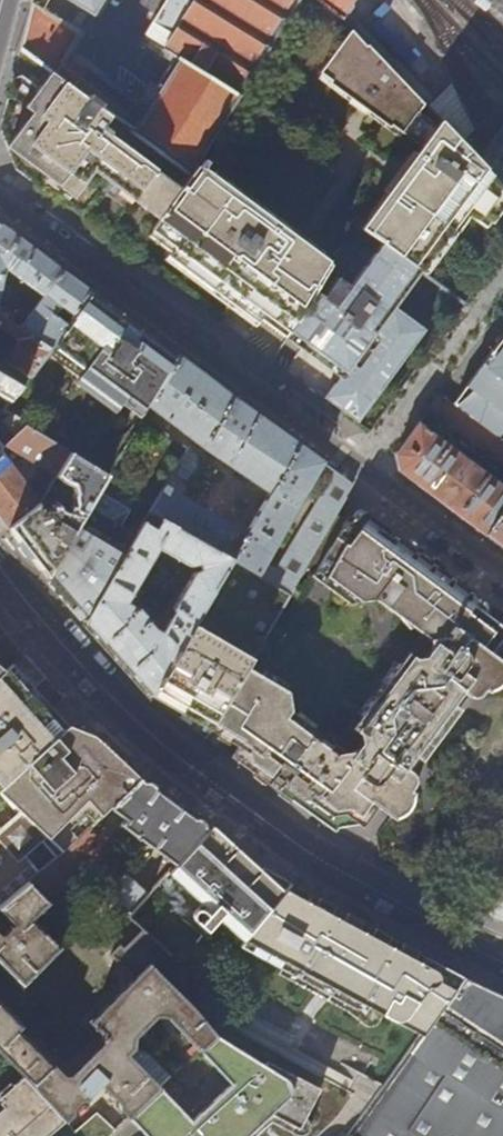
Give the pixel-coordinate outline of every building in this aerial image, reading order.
[(298,0),(173,0),(158,24),(172,34),(164,46),(182,57),(148,113),(133,103),(135,102),(66,55),(81,30),(33,3),(28,22),(21,47),(52,71),(189,173),(195,163),(298,0)] [(95,12),(102,0),(74,0),(95,12)] [(342,18),(354,0),(319,0),(342,18)] [(426,104),(368,43),(367,43),(352,28),(322,70),(334,78),(332,81),(390,124),(392,122),(424,145),(362,227),(382,242),(419,270),(420,270),(467,206),(489,222),(502,204),(502,187),(487,170),(426,104)] [(373,39),(368,43),(426,104),(431,99),(373,39)] [(150,229),(189,173),(52,71),(40,88),(24,75),(13,79),(6,109),(1,128),(15,168),(89,224),(132,256),(150,229)] [(501,150),(499,154),(487,170),(502,187),(502,148),(501,150)] [(331,264),(195,163),(189,173),(150,229),(289,332),(289,331),(314,291),(331,264)] [(4,269),(42,297),(18,328),(48,348),(51,344),(90,291),(49,260),(0,224),(0,284),(4,269)] [(425,329),(393,306),(419,270),(382,242),(340,300),(334,295),(344,281),(337,277),(323,297),(314,291),(289,331),(289,332),(343,372),(323,398),(335,407),(356,423),(372,400),(398,365),(425,329)] [(133,323),(90,291),(51,344),(78,364),(91,346),(139,381),(127,401),(144,413),(148,406),(178,356),(133,323)] [(27,377),(48,348),(18,328),(0,317),(0,361),(27,377)] [(452,405),(497,438),(502,430),(502,335),(452,405)] [(139,381),(91,346),(78,364),(84,368),(77,377),(117,407),(123,398),(127,401),(139,381)] [(181,495),(202,459),(202,454),(189,446),(150,511),(230,560),(288,594),(319,542),(335,515),(352,485),(339,475),(289,439),(213,382),(178,356),(148,406),(269,489),(244,533),(181,495)] [(6,404),(19,386),(0,374),(0,400),(6,404)] [(497,438),(452,405),(438,395),(414,429),(395,454),(399,470),(430,493),(484,534),(502,508),(502,486),(430,431),(440,418),(502,464),(502,442),(497,438)] [(14,440),(27,428),(10,418),(1,424),(14,440)] [(71,453),(27,428),(14,440),(1,451),(0,452),(0,517),(8,527),(39,504),(57,476),(71,453)] [(108,474),(71,453),(57,476),(61,480),(70,486),(73,493),(71,494),(75,501),(69,511),(65,509),(66,508),(55,502),(51,508),(44,509),(39,504),(8,527),(26,551),(47,578),(52,569),(89,506),(108,474)] [(85,622),(137,533),(89,506),(52,569),(59,574),(53,585),(61,594),(85,622)] [(484,534),(502,548),(502,508),(484,534)] [(152,696),(192,626),(230,560),(150,511),(137,533),(85,622),(115,656),(152,696)] [(340,543),(352,527),(335,515),(319,542),(330,550),(331,549),(338,555),(344,547),(340,543)] [(431,561),(426,568),(414,559),(419,552),(395,534),(371,517),(356,521),(352,527),(340,543),(344,547),(338,555),(331,549),(330,550),(316,569),(324,575),(318,583),(347,604),(374,600),(386,608),(393,599),(400,604),(393,613),(429,639),(431,651),(425,658),(416,659),(413,656),(410,660),(458,693),(460,692),(464,689),(468,687),(473,685),(475,682),(478,684),(497,657),(493,654),(502,640),(502,619),(502,612),(462,583),(431,561)] [(431,561),(419,552),(414,559),(426,568),(431,561)] [(53,585),(59,574),(52,569),(47,578),(53,585)] [(318,583),(324,575),(316,569),(311,577),(318,583)] [(393,613),(400,604),(393,599),(386,608),(393,613)] [(23,653),(0,625),(0,674),(23,653)] [(246,667),(250,660),(192,626),(152,696),(171,711),(178,717),(190,704),(213,723),(224,706),(246,667)] [(0,674),(0,788),(64,730),(30,692),(46,678),(23,653),(0,674)] [(502,674),(502,661),(497,657),(478,684),(485,688),(490,692),(502,674)] [(458,693),(410,660),(404,668),(434,689),(439,693),(457,706),(468,692),(473,685),(468,687),(464,689),(460,692),(458,693)] [(457,706),(439,693),(436,697),(431,693),(434,689),(404,668),(396,662),(393,665),(394,666),(382,682),(381,682),(374,692),(374,694),(362,710),(361,710),(358,713),(366,718),(419,758),(423,761),(431,751),(432,745),(435,739),(437,734),(440,729),(443,726),(447,723),(451,721),(454,719),(461,710),(457,706)] [(322,761),(334,743),(332,735),(325,736),(291,712),(283,685),(265,672),(260,673),(258,676),(246,667),(224,706),(242,717),(229,741),(239,751),(237,754),(239,755),(241,757),(241,759),(241,762),(240,764),(270,786),(273,781),(281,787),(277,791),(296,805),(325,827),(336,832),(339,827),(366,824),(379,808),(384,812),(403,785),(401,784),(402,782),(402,780),(404,777),(404,774),(405,768),(407,763),(360,727),(357,730),(361,734),(363,743),(356,751),(347,753),(341,748),(329,766),(322,761)] [(477,695),(485,688),(478,684),(475,682),(473,685),(468,692),(472,695),(477,695)] [(229,741),(242,717),(224,706),(213,723),(205,738),(227,755),(240,764),(241,762),(241,759),(241,757),(239,755),(237,754),(239,751),(229,741)] [(419,758),(366,718),(360,727),(407,763),(405,768),(404,774),(404,777),(402,780),(408,773),(419,758)] [(431,751),(454,719),(451,721),(447,723),(443,726),(440,729),(437,734),(435,739),(432,745),(431,751)] [(23,856),(42,840),(58,858),(87,829),(109,807),(142,774),(122,756),(111,754),(100,744),(100,738),(96,734),(85,731),(68,727),(64,730),(0,788),(0,792),(21,817),(2,833),(0,831),(0,906),(26,884),(33,878),(39,874),(23,856)] [(329,766),(341,748),(334,743),(322,761),(329,766)] [(410,790),(414,782),(414,779),(412,776),(408,773),(402,780),(402,782),(401,784),(403,785),(410,790)] [(160,852),(176,864),(211,827),(212,826),(196,814),(171,796),(142,774),(109,807),(124,818),(121,823),(148,844),(160,852)] [(281,787),(273,781),(270,786),(277,791),(281,787)] [(396,821),(415,794),(410,790),(403,785),(384,812),(396,821)] [(291,884),(283,878),(275,877),(271,873),(267,870),(258,869),(228,842),(211,827),(176,864),(168,874),(200,905),(192,914),(191,919),(205,932),(217,920),(242,943),(243,941),(291,884)] [(33,878),(56,903),(122,840),(114,832),(108,837),(101,830),(94,836),(87,829),(58,858),(39,874),(33,878)] [(115,901),(129,915),(151,892),(136,878),(125,868),(104,891),(115,901)] [(495,893),(482,911),(502,921),(502,882),(495,893)] [(24,986),(59,947),(54,942),(31,921),(46,905),(26,884),(0,906),(0,912),(14,925),(5,934),(0,929),(0,963),(24,986)] [(323,901),(291,884),(243,941),(289,965),(286,970),(356,1009),(370,1025),(371,1027),(372,1029),(374,1031),(379,1032),(381,1032),(383,1030),(384,1029),(389,1018),(421,1036),(463,978),(422,955),(323,901)] [(24,1077),(65,1119),(72,1113),(71,1108),(79,1100),(85,1100),(100,1084),(118,1103),(119,1110),(127,1118),(127,1117),(159,1087),(127,1055),(135,1047),(135,1038),(156,1017),(167,1017),(197,1051),(198,1049),(214,1034),(190,1007),(149,968),(165,951),(142,929),(122,951),(118,947),(109,956),(131,979),(89,1024),(105,1040),(70,1076),(62,1077),(18,1032),(23,1027),(0,1004),(0,1053),(24,1077)] [(463,978),(421,1036),(348,1135),(502,1135),(502,996),(463,978)] [(266,1118),(298,1135),(303,1135),(307,1131),(309,1128),(309,1126),(308,1121),(305,1117),(319,1088),(266,1061),(264,1064),(215,1034),(214,1034),(198,1049),(231,1084),(191,1120),(159,1087),(127,1117),(145,1135),(247,1135),(266,1118)] [(65,1119),(24,1077),(0,1097),(3,1101),(0,1104),(0,1105),(3,1109),(0,1112),(0,1135),(42,1135),(65,1119)]
